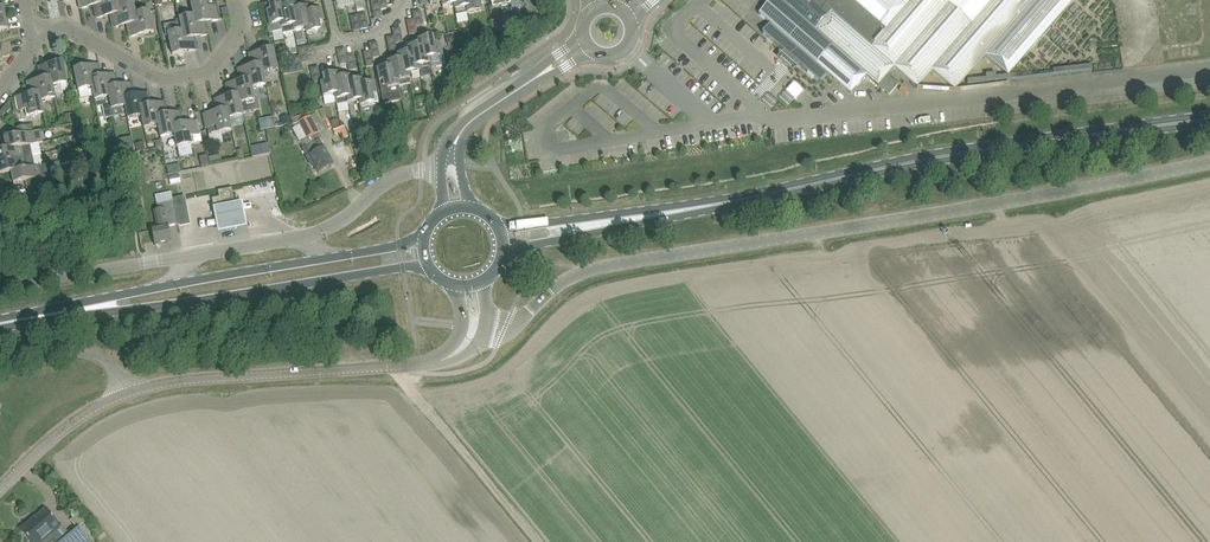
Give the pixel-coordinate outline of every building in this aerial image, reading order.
[(80,9),(94,6),(105,4),(105,0),(78,0),(80,9)] [(94,6),(96,18),(110,15),(121,14),(120,6),(119,0),(105,0),(105,4),(94,6)] [(207,22),(221,19),(218,6),(217,0),(206,0),(206,1),(191,4),(194,17),(195,24),(207,22)] [(381,10),(388,8),(386,0),(379,0),(380,3),(381,10)] [(455,5),(457,15),(468,13),(466,7),(467,7),(465,0),(454,0),(455,5)] [(467,7),(466,7),(468,13),(483,10),(481,2),(484,1),(484,0),(465,0),(467,7)] [(758,11),(769,21),(762,30),(822,82),(829,74),(851,93),(867,75),(878,85),(879,85),(887,75),(889,73),(895,66),(905,75),(918,86),(932,69),(955,89),(985,55),(1008,75),(1009,76),(1010,75),(1075,0),(767,0),(758,11)] [(267,11),(270,24),(267,25),(268,33),(270,32),(270,33),(281,31),(280,30),(282,30),(282,28),(281,23),(282,23),(280,15),(286,14),(285,6),(284,1),(272,4),(274,10),(267,11)] [(134,3),(120,6),(121,14),(110,15),(113,28),(127,25),(138,23),(137,15),(134,3)] [(381,10),(380,3),(372,4),(375,19),(382,17),(381,10)] [(282,28),(293,26),(292,18),(299,17),(297,9),(298,9),(296,4),(285,6),(286,14),(280,15),(282,23),(281,23),(282,28)] [(309,7),(298,9),(297,9),(299,17),(292,18),(293,26),(294,31),(305,29),(306,29),(304,21),(311,19),(310,12),(309,7)] [(321,10),(310,12),(311,19),(304,21),(306,29),(305,29),(306,34),(319,31),(317,24),(324,22),(321,10)] [(420,10),(414,12),(417,26),(423,25),(420,10)] [(138,23),(127,25),(129,37),(154,32),(150,12),(137,15),(138,23)] [(416,26),(417,26),(414,12),(413,12),(414,19),(407,20),(410,35),(417,34),(416,26)] [(366,13),(359,14),(362,29),(369,28),(366,13)] [(354,31),(362,29),(359,14),(351,16),(354,31)] [(180,20),(180,22),(182,32),(183,32),(184,39),(195,37),(209,34),(207,22),(195,24),(194,17),(180,20)] [(9,30),(6,19),(0,20),(0,32),(9,30)] [(492,21),(495,32),(495,33),(502,31),(499,19),(492,21)] [(166,35),(169,35),(173,55),(198,50),(195,37),(184,39),(183,32),(182,32),(180,22),(164,25),(166,35)] [(400,27),(393,29),(396,43),(403,42),(400,27)] [(396,44),(396,43),(393,29),(394,36),(387,37),(390,52),(397,51),(396,44)] [(418,40),(419,45),(420,45),(422,53),(429,51),(430,59),(441,57),(440,54),(438,42),(435,43),(434,37),(419,39),(418,40)] [(377,42),(370,43),(373,58),(380,57),(377,42)] [(373,58),(370,43),(371,51),(364,52),(367,67),(374,65),(373,58)] [(298,49),(299,56),(307,54),(315,53),(313,45),(298,49)] [(408,47),(409,52),(410,52),(411,52),(412,60),(418,58),(420,66),(431,64),(430,59),(429,51),(422,53),(420,45),(419,45),(409,47),(408,47)] [(466,61),(476,54),(474,46),(463,48),(466,61)] [(350,70),(347,55),(347,56),(345,48),(338,50),(341,65),(348,63),(350,70)] [(249,55),(251,67),(251,68),(263,65),(265,73),(278,70),(274,50),(249,55)] [(398,54),(399,60),(401,67),(408,66),(409,73),(410,73),(421,71),(420,66),(418,58),(412,60),(411,52),(410,52),(409,52),(398,54)] [(309,62),(307,54),(299,56),(292,57),(293,65),(302,63),(309,62)] [(354,54),(347,55),(350,70),(357,69),(354,54)] [(401,67),(399,60),(388,62),(389,67),(390,74),(397,73),(399,81),(399,80),(401,86),(411,84),(410,78),(411,78),(410,73),(409,73),(408,66),(401,67)] [(38,68),(41,80),(41,81),(52,78),(53,87),(54,87),(55,93),(68,90),(67,84),(68,84),(63,63),(38,68)] [(293,65),(286,66),(280,67),(282,75),(303,71),(302,63),(293,65)] [(81,98),(94,96),(92,88),(91,80),(102,78),(102,77),(100,65),(75,70),(79,91),(81,98)] [(268,85),(265,73),(263,65),(251,68),(251,67),(237,70),(240,82),(240,83),(251,81),(253,89),(253,88),(268,85)] [(311,68),(311,69),(314,83),(321,81),(318,66),(311,68)] [(388,88),(401,86),(399,80),(399,81),(397,73),(390,74),(389,67),(378,69),(380,81),(387,80),(388,88)] [(321,83),(323,95),(324,97),(335,95),(334,87),(340,85),(339,78),(338,73),(326,76),(328,82),(321,83)] [(106,118),(113,117),(109,97),(110,97),(108,89),(119,87),(116,74),(102,77),(102,78),(91,80),(92,88),(94,96),(95,100),(96,108),(103,106),(106,118)] [(334,87),(335,95),(337,105),(349,103),(346,90),(353,88),(352,81),(352,82),(351,76),(339,78),(340,85),(334,87)] [(884,90),(893,80),(887,76),(878,86),(883,91),(884,90)] [(27,83),(29,95),(29,96),(40,94),(42,102),(56,99),(55,93),(54,87),(53,87),(52,78),(41,81),(41,80),(27,83)] [(363,79),(352,81),(353,88),(346,90),(349,103),(360,100),(359,93),(366,91),(365,84),(364,85),(363,79)] [(893,80),(884,90),(890,95),(899,84),(894,79),(893,80)] [(257,110),(255,100),(256,100),(253,88),(253,89),(251,81),(240,83),(240,82),(226,85),(229,97),(229,98),(240,96),(241,103),(242,103),(244,113),(257,110)] [(372,95),(377,94),(375,82),(365,84),(366,91),(359,93),(360,100),(361,106),(373,103),(372,95)] [(110,97),(109,97),(113,117),(115,116),(127,114),(125,107),(126,107),(125,99),(135,97),(135,96),(133,84),(119,87),(108,89),(110,97)] [(444,96),(441,88),(436,90),(439,98),(444,96)] [(149,93),(135,96),(135,97),(125,99),(126,107),(125,107),(127,114),(128,119),(142,116),(143,116),(141,108),(152,106),(149,93)] [(30,116),(41,114),(44,113),(42,102),(40,94),(29,96),(29,95),(15,98),(18,111),(28,109),(30,116)] [(230,118),(231,118),(245,116),(244,113),(242,103),(241,103),(240,96),(229,98),(229,97),(215,100),(217,112),(217,113),(229,111),(230,118)] [(143,116),(142,116),(144,128),(159,125),(158,118),(168,116),(168,115),(166,103),(152,106),(141,108),(143,116)] [(206,128),(207,128),(209,135),(219,133),(219,134),(233,131),(231,118),(230,118),(229,111),(217,113),(217,112),(203,115),(206,128)] [(182,112),(168,115),(168,116),(158,118),(159,125),(161,137),(175,135),(176,135),(174,126),(185,125),(184,124),(182,112)] [(333,165),(319,140),(322,139),(319,134),(320,133),(311,116),(299,123),(300,125),(293,129),(304,149),(303,149),(308,157),(312,166),(314,165),(319,173),(333,165)] [(281,119),(282,123),(283,125),(291,123),(290,117),(281,119)] [(339,119),(331,121),(333,128),(340,126),(339,119)] [(176,135),(175,135),(178,147),(203,142),(198,122),(184,124),(185,125),(174,126),(176,135)] [(31,126),(27,126),(16,129),(17,136),(5,138),(7,149),(7,150),(31,145),(31,146),(39,144),(44,143),(41,131),(32,133),(31,126)] [(74,140),(75,148),(84,146),(82,138),(74,140)] [(137,152),(146,151),(146,150),(144,142),(136,144),(137,152)] [(40,155),(42,155),(39,144),(31,146),(31,145),(7,150),(7,149),(0,151),(0,163),(40,155)] [(263,145),(265,155),(271,154),(268,144),(263,145)] [(84,146),(76,148),(77,155),(85,153),(84,146)] [(366,146),(360,148),(363,154),(368,152),(366,146)] [(12,173),(36,168),(36,167),(42,166),(40,155),(0,163),(0,175),(12,173)] [(48,165),(42,166),(36,167),(36,168),(12,173),(14,184),(27,181),(28,189),(43,186),(42,179),(51,177),(48,165)] [(43,186),(28,189),(30,196),(45,193),(43,186)] [(221,197),(212,199),(214,207),(235,203),(233,194),(232,195),(231,190),(220,192),(221,197)] [(152,229),(155,246),(172,243),(168,227),(178,225),(191,222),(186,197),(173,199),(171,192),(155,195),(157,205),(158,211),(155,211),(158,227),(152,229)] [(45,193),(30,196),(31,202),(46,199),(45,193)] [(244,205),(214,211),(219,237),(249,231),(244,205)] [(45,540),(50,536),(55,541),(91,541),(79,527),(65,538),(57,529),(60,527),(55,521),(48,512),(32,525),(30,522),(20,530),(28,540),(30,541),(47,541),(45,540)]
